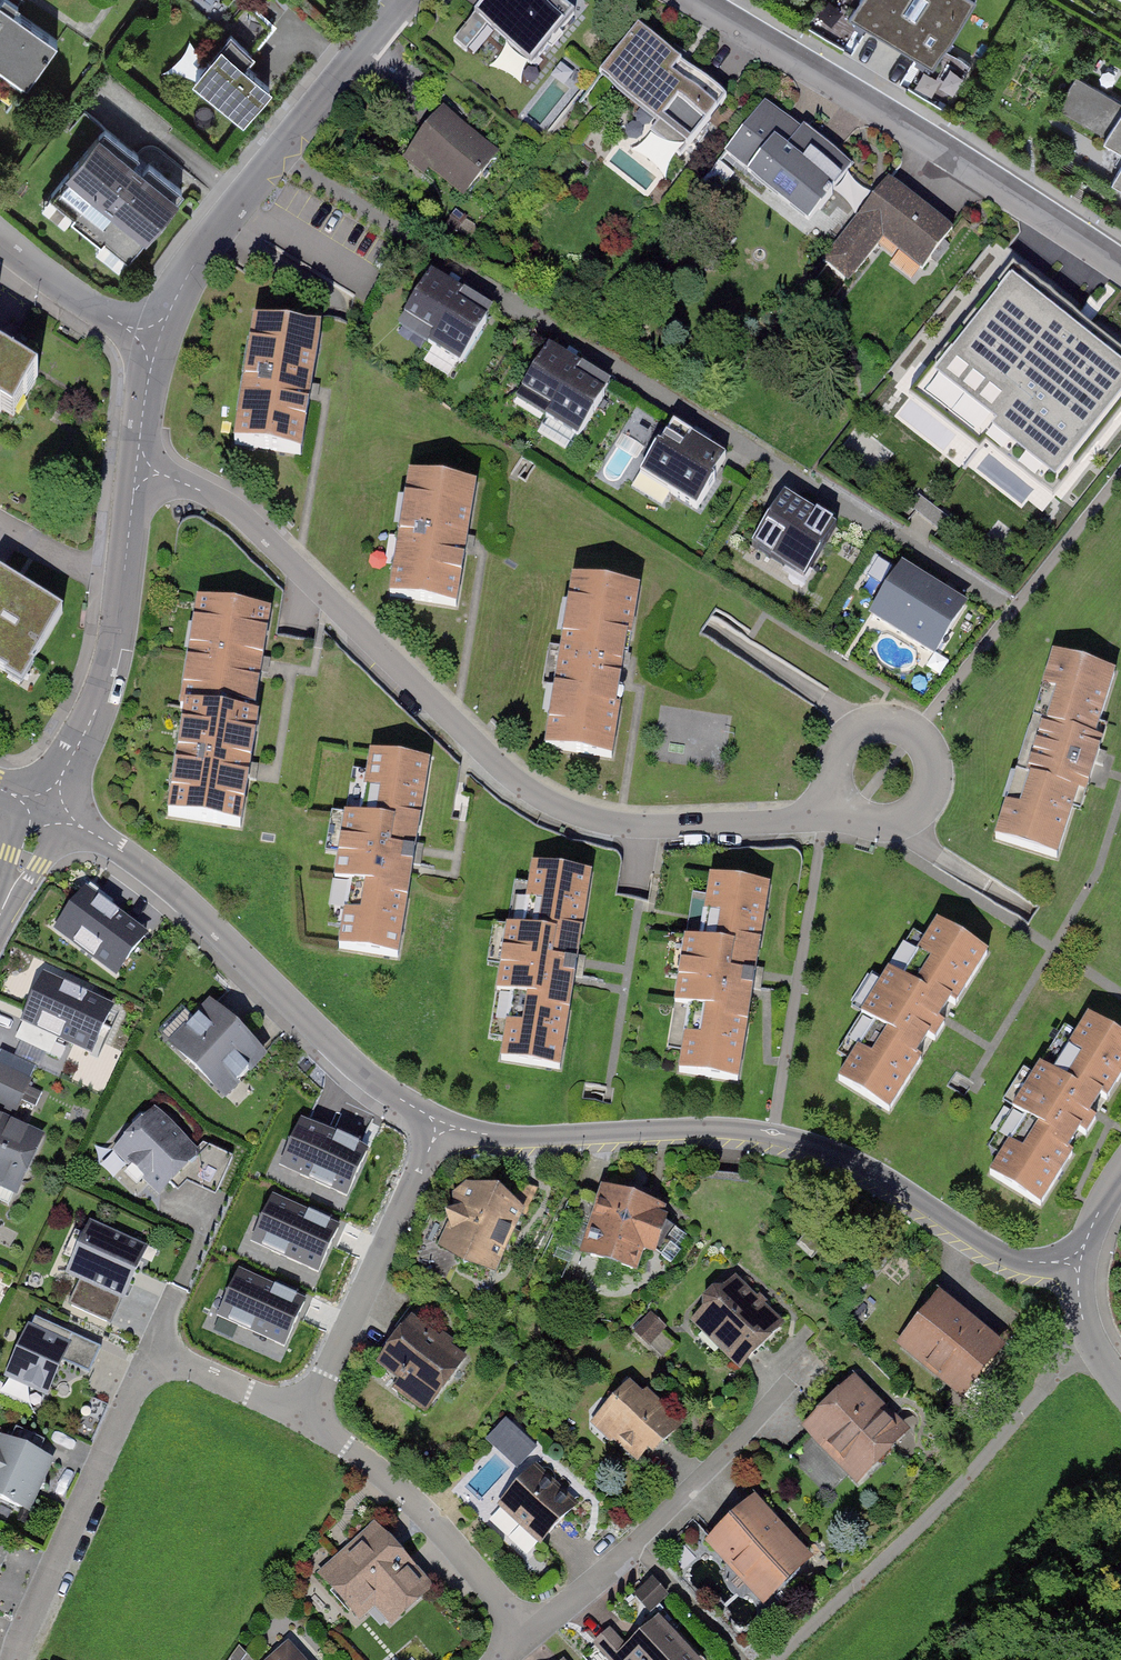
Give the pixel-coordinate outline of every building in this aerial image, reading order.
[(554,0),(488,0),(467,25),(527,74),(574,16),(554,0)] [(893,46),(921,0),(864,0),(851,21),(893,46)] [(933,71),(977,0),(921,0),(893,46),(933,71)] [(0,7),(0,84),(14,94),(50,40),(0,7)] [(727,97),(638,31),(595,89),(684,155),(727,97)] [(269,87),(223,52),(196,88),(242,123),(269,87)] [(948,102),(971,62),(954,52),(938,79),(936,78),(928,91),(948,102)] [(1076,73),(1056,109),(1101,135),(1120,100),(1120,99),(1076,73)] [(853,172),(763,106),(715,170),(805,236),(853,172)] [(1102,140),(1120,151),(1120,107),(1102,140)] [(500,154),(445,111),(407,161),(461,203),(500,154)] [(176,193),(105,138),(50,208),(121,263),(176,193)] [(1110,181),(1120,187),(1120,161),(1110,181)] [(957,235),(887,182),(821,269),(851,291),(883,250),(923,280),(957,235)] [(1007,259),(894,398),(1042,517),(1120,419),(1120,351),(1007,259)] [(461,302),(429,282),(400,327),(433,347),(461,302)] [(494,322),(461,302),(433,347),(466,368),(494,322)] [(303,467),(323,333),(252,323),(232,456),(303,467)] [(577,361),(546,342),(515,391),(546,410),(577,361)] [(608,380),(577,361),(546,410),(577,430),(608,380)] [(16,436),(43,388),(0,363),(0,427),(16,436)] [(725,454),(669,419),(637,469),(693,504),(725,454)] [(461,603),(480,477),(411,467),(392,593),(461,603)] [(834,525),(781,491),(751,539),(805,572),(834,525)] [(968,599),(901,558),(871,608),(938,649),(968,599)] [(20,678),(63,607),(0,568),(0,666),(20,678)] [(614,766),(640,589),(571,579),(545,755),(614,766)] [(259,713),(275,603),(199,592),(183,702),(259,713)] [(1089,767),(1119,669),(1053,649),(995,842),(1061,861),(1089,767)] [(243,823),(259,713),(183,702),(167,812),(243,823)] [(401,958),(429,755),(368,747),(340,949),(401,958)] [(561,1070),(590,869),(530,860),(500,1062),(561,1070)] [(740,1082),(769,878),(711,870),(682,1074),(740,1082)] [(147,935),(81,885),(43,936),(109,985),(147,935)] [(945,1022),(990,950),(938,919),(839,1080),(890,1112),(945,1022)] [(81,991),(44,974),(21,1022),(58,1039),(81,991)] [(119,1009),(81,991),(58,1039),(96,1057),(119,1009)] [(269,1059),(208,1003),(165,1050),(225,1106),(269,1059)] [(1120,1081),(1120,1028),(1093,1011),(993,1175),(1045,1207),(1120,1081)] [(0,1068),(0,1106),(18,1114),(32,1082),(0,1068)] [(157,1190),(197,1155),(156,1108),(116,1143),(157,1190)] [(279,1163),(344,1193),(366,1145),(301,1116),(279,1163)] [(20,1205),(50,1140),(0,1118),(0,1196),(20,1205)] [(495,1288),(526,1213),(466,1188),(434,1263),(495,1288)] [(340,1223),(272,1192),(250,1241),(318,1272),(340,1223)] [(641,1290),(668,1215),(606,1192),(579,1268),(641,1290)] [(145,1243),(89,1218),(66,1269),(121,1294),(145,1243)] [(307,1296),(240,1267),(218,1316),(286,1346),(307,1296)] [(790,1327),(730,1272),(686,1319),(746,1374),(790,1327)] [(79,1279),(69,1302),(111,1321),(121,1298),(79,1279)] [(1005,1347),(943,1289),(893,1343),(956,1401),(1005,1347)] [(428,1391),(460,1347),(409,1309),(376,1353),(428,1391)] [(69,1328),(27,1310),(1,1370),(43,1388),(69,1328)] [(75,1335),(64,1359),(90,1371),(101,1346),(75,1335)] [(910,1429),(857,1370),(800,1422),(853,1480),(910,1429)] [(684,1427),(629,1372),(585,1415),(640,1470),(684,1427)] [(56,1454),(4,1431),(0,1440),(0,1499),(31,1513),(56,1454)] [(584,1492),(542,1452),(487,1509),(530,1549),(584,1492)] [(816,1555),(757,1487),(704,1533),(762,1601),(816,1555)] [(432,1588),(375,1527),(317,1582),(374,1642),(432,1588)] [(0,1545),(0,1581),(14,1551),(0,1545)] [(657,1603),(671,1587),(654,1573),(640,1588),(657,1603)] [(659,1608),(616,1646),(629,1659),(705,1659),(659,1608)] [(285,1659),(311,1659),(299,1647),(285,1659)]
